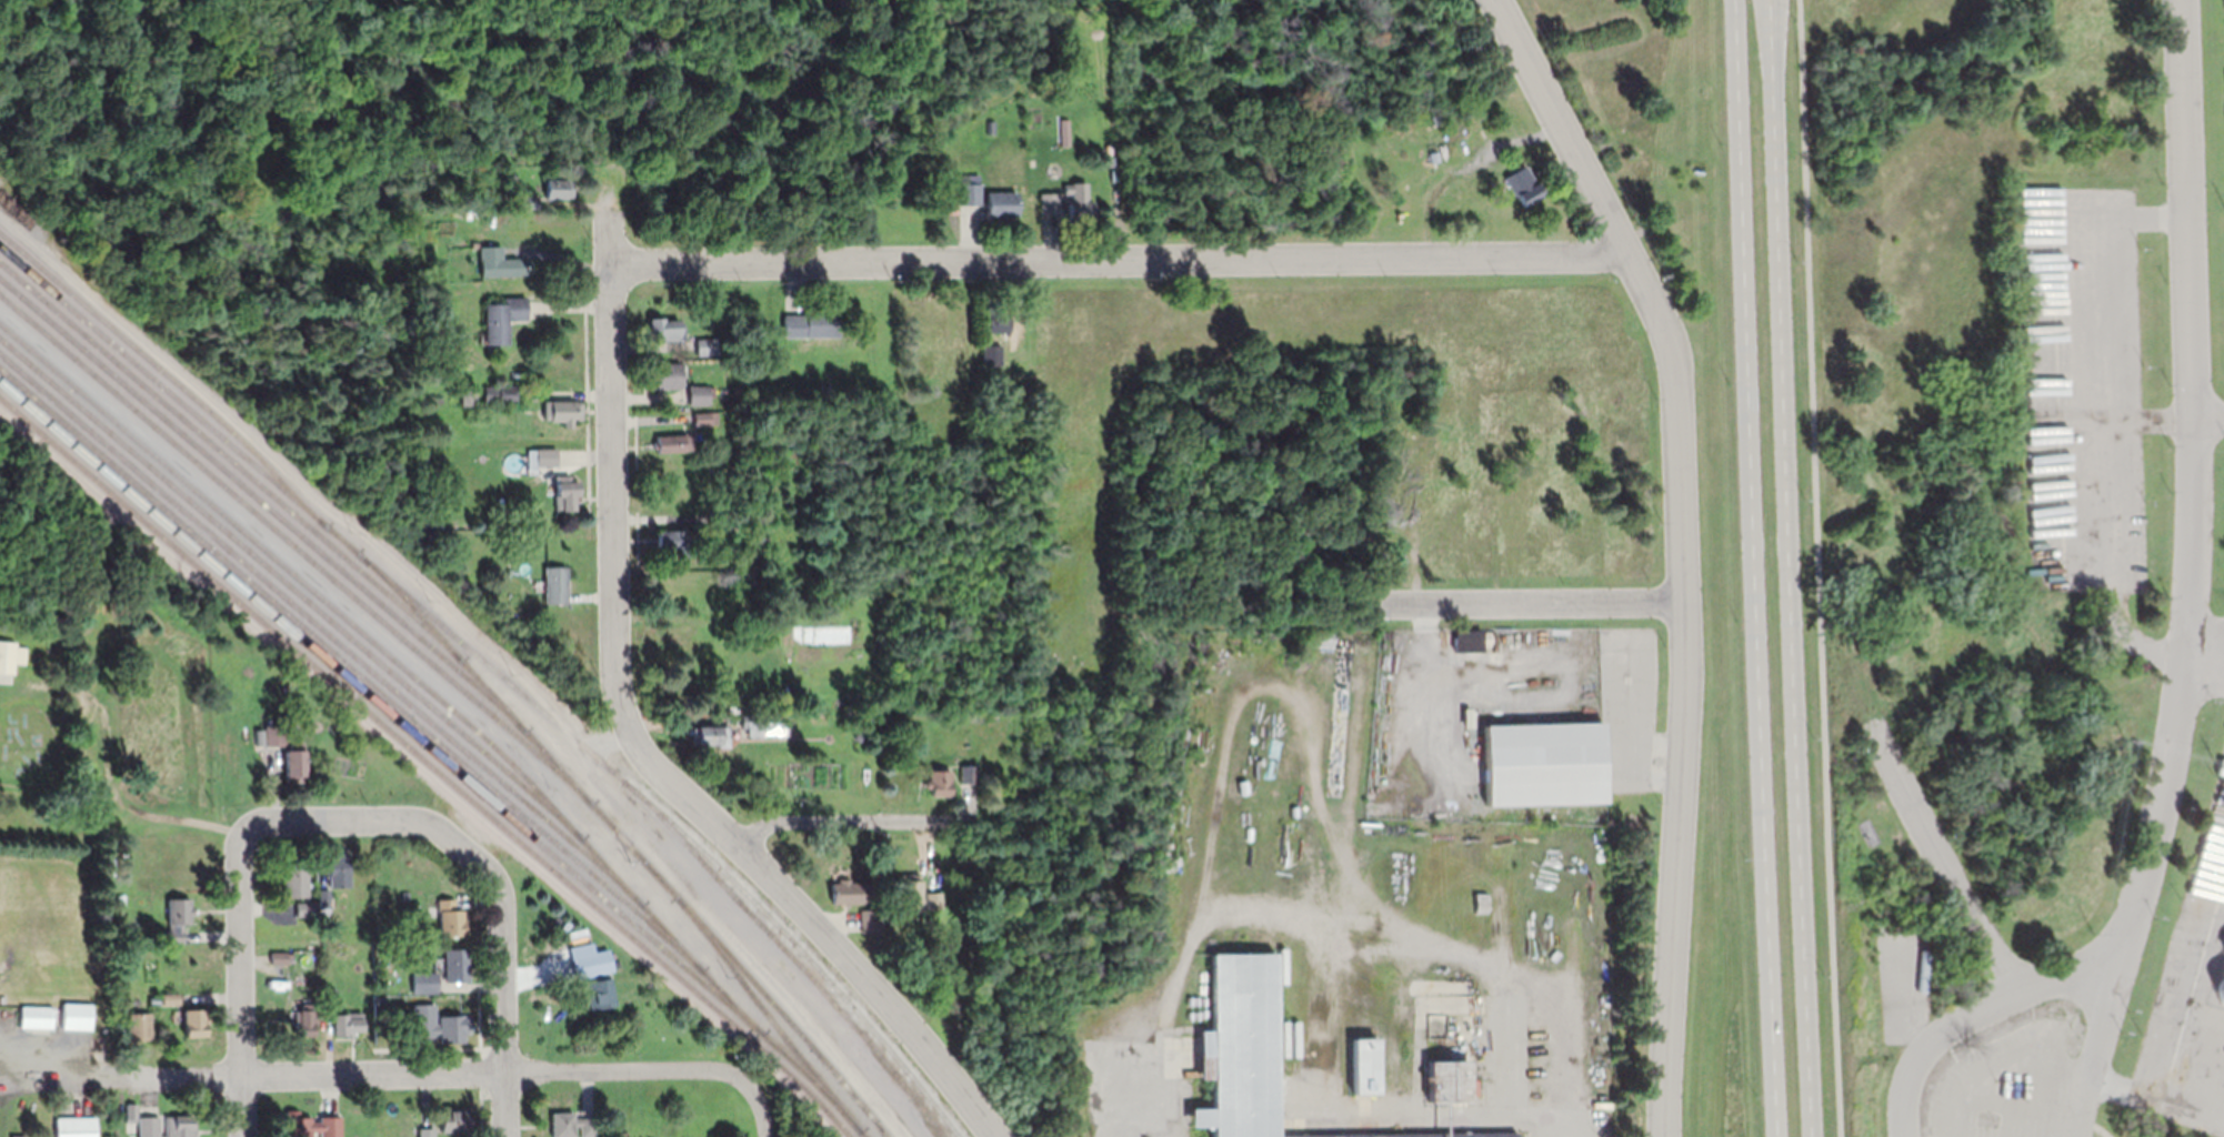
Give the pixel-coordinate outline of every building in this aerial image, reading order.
[(1540,197),(1527,166),(1505,175),(1518,207),(1540,197)] [(571,179),(544,179),(544,199),(571,199),(571,179)] [(979,204),(979,183),(956,183),(956,204),(979,204)] [(1088,183),(1062,183),(1062,217),(1088,217),(1088,183)] [(1015,191),(985,192),(985,217),(1016,216),(1015,191)] [(1039,211),(1058,211),(1058,193),(1039,193),(1039,211)] [(2022,247),(2064,247),(2064,220),(2022,220),(2022,247)] [(497,259),(497,277),(524,277),(524,259),(497,259)] [(506,345),(506,320),(525,320),(525,298),(502,298),(502,304),(483,304),(483,345),(506,345)] [(1006,332),(1006,312),(985,312),(985,332),(1006,332)] [(781,337),(832,337),(832,313),(781,313),(781,337)] [(648,319),(648,340),(681,340),(681,319),(648,319)] [(715,340),(697,340),(697,355),(715,355),(715,340)] [(984,346),(984,366),(1000,366),(1000,346),(984,346)] [(681,363),(649,363),(649,389),(681,389),(681,363)] [(514,402),(514,386),(484,386),(484,402),(514,402)] [(708,386),(688,386),(688,405),(708,405),(708,386)] [(580,421),(580,400),(543,400),(543,421),(580,421)] [(689,435),(655,435),(655,451),(689,451),(689,435)] [(556,467),(556,448),(527,448),(527,467),(556,467)] [(556,510),(576,510),(576,476),(556,476),(556,510)] [(713,530),(729,530),(729,514),(713,514),(713,530)] [(656,560),(687,560),(687,530),(656,530),(656,560)] [(566,566),(544,566),(544,603),(566,603),(566,566)] [(1454,652),(1481,652),(1481,631),(1454,631),(1454,652)] [(15,647),(15,641),(0,641),(0,677),(12,677),(12,664),(24,664),(24,647),(15,647)] [(740,716),(740,737),(773,737),(773,716),(740,716)] [(1485,806),(1603,805),(1602,723),(1483,725),(1485,806)] [(692,725),(691,746),(727,747),(727,726),(692,725)] [(285,726),(264,726),(264,746),(285,746),(285,726)] [(302,749),(282,751),(283,779),(303,779),(302,749)] [(927,797),(949,797),(949,771),(927,771),(927,797)] [(347,852),(337,852),(337,858),(328,858),(328,886),(347,886),(347,852)] [(307,858),(282,859),(283,897),(307,897),(307,858)] [(830,907),(859,906),(860,932),(880,932),(880,918),(920,917),(920,875),(892,875),(893,883),(829,884),(830,907)] [(329,889),(318,889),(318,908),(329,908),(329,889)] [(940,893),(926,893),(926,909),(940,909),(940,893)] [(190,898),(164,898),(164,944),(181,943),(181,925),(190,925),(190,898)] [(453,898),(438,899),(438,936),(462,936),(462,909),(454,909),(453,898)] [(314,903),(295,903),(295,917),(314,917),(314,903)] [(1921,935),(1879,937),(1880,980),(1922,979),(1921,935)] [(590,943),(567,948),(573,980),(612,972),(608,949),(592,953),(590,943)] [(270,952),(285,952),(285,954),(291,954),(291,962),(285,960),(285,963),(270,963),(270,952)] [(469,952),(443,952),(443,982),(469,982),(469,952)] [(1209,954),(1211,1030),(1199,1030),(1198,1080),(1210,1080),(1211,1108),(1189,1108),(1189,1128),(1210,1129),(1210,1136),(1516,1136),(1516,1134),(1276,1135),(1275,954),(1209,954)] [(435,973),(413,973),(413,994),(437,994),(435,973)] [(609,977),(582,984),(589,1010),(614,1005),(609,977)] [(178,995),(160,995),(160,1005),(178,1005),(178,995)] [(90,1031),(90,1004),(60,1004),(60,1031),(90,1031)] [(300,1004),(315,1004),(315,1023),(311,1023),(311,1035),(292,1035),(292,1012),(300,1012),(300,1004)] [(433,1006),(414,1006),(414,1037),(434,1037),(434,1035),(440,1035),(440,1045),(463,1045),(463,1035),(470,1035),(470,1016),(439,1016),(439,1027),(433,1027),(433,1006)] [(19,1007),(19,1029),(52,1029),(52,1007),(19,1007)] [(203,1010),(180,1010),(180,1037),(203,1037),(203,1010)] [(150,1014),(127,1014),(127,1038),(150,1037),(150,1014)] [(361,1015),(331,1015),(331,1036),(344,1036),(344,1032),(361,1032),(361,1015)] [(1377,1040),(1351,1040),(1351,1096),(1377,1096),(1377,1040)] [(1426,1063),(1426,1104),(1468,1104),(1468,1063),(1426,1063)] [(134,1104),(124,1104),(124,1121),(134,1121),(134,1104)] [(338,1117),(339,1136),(319,1136),(319,1131),(310,1131),(310,1136),(289,1136),(289,1134),(283,1134),(283,1110),(300,1110),(300,1116),(311,1116),(311,1121),(318,1121),(318,1117),(338,1117)] [(463,1110),(438,1110),(438,1133),(463,1133),(463,1110)] [(550,1111),(550,1136),(580,1136),(580,1111),(550,1111)] [(157,1117),(137,1117),(137,1136),(157,1136),(157,1117)] [(190,1127),(190,1121),(180,1121),(180,1117),(164,1117),(164,1136),(194,1136),(194,1127),(190,1127)] [(94,1118),(54,1118),(54,1136),(94,1136),(94,1118)] [(432,1128),(432,1136),(417,1136),(418,1128),(432,1128)]
